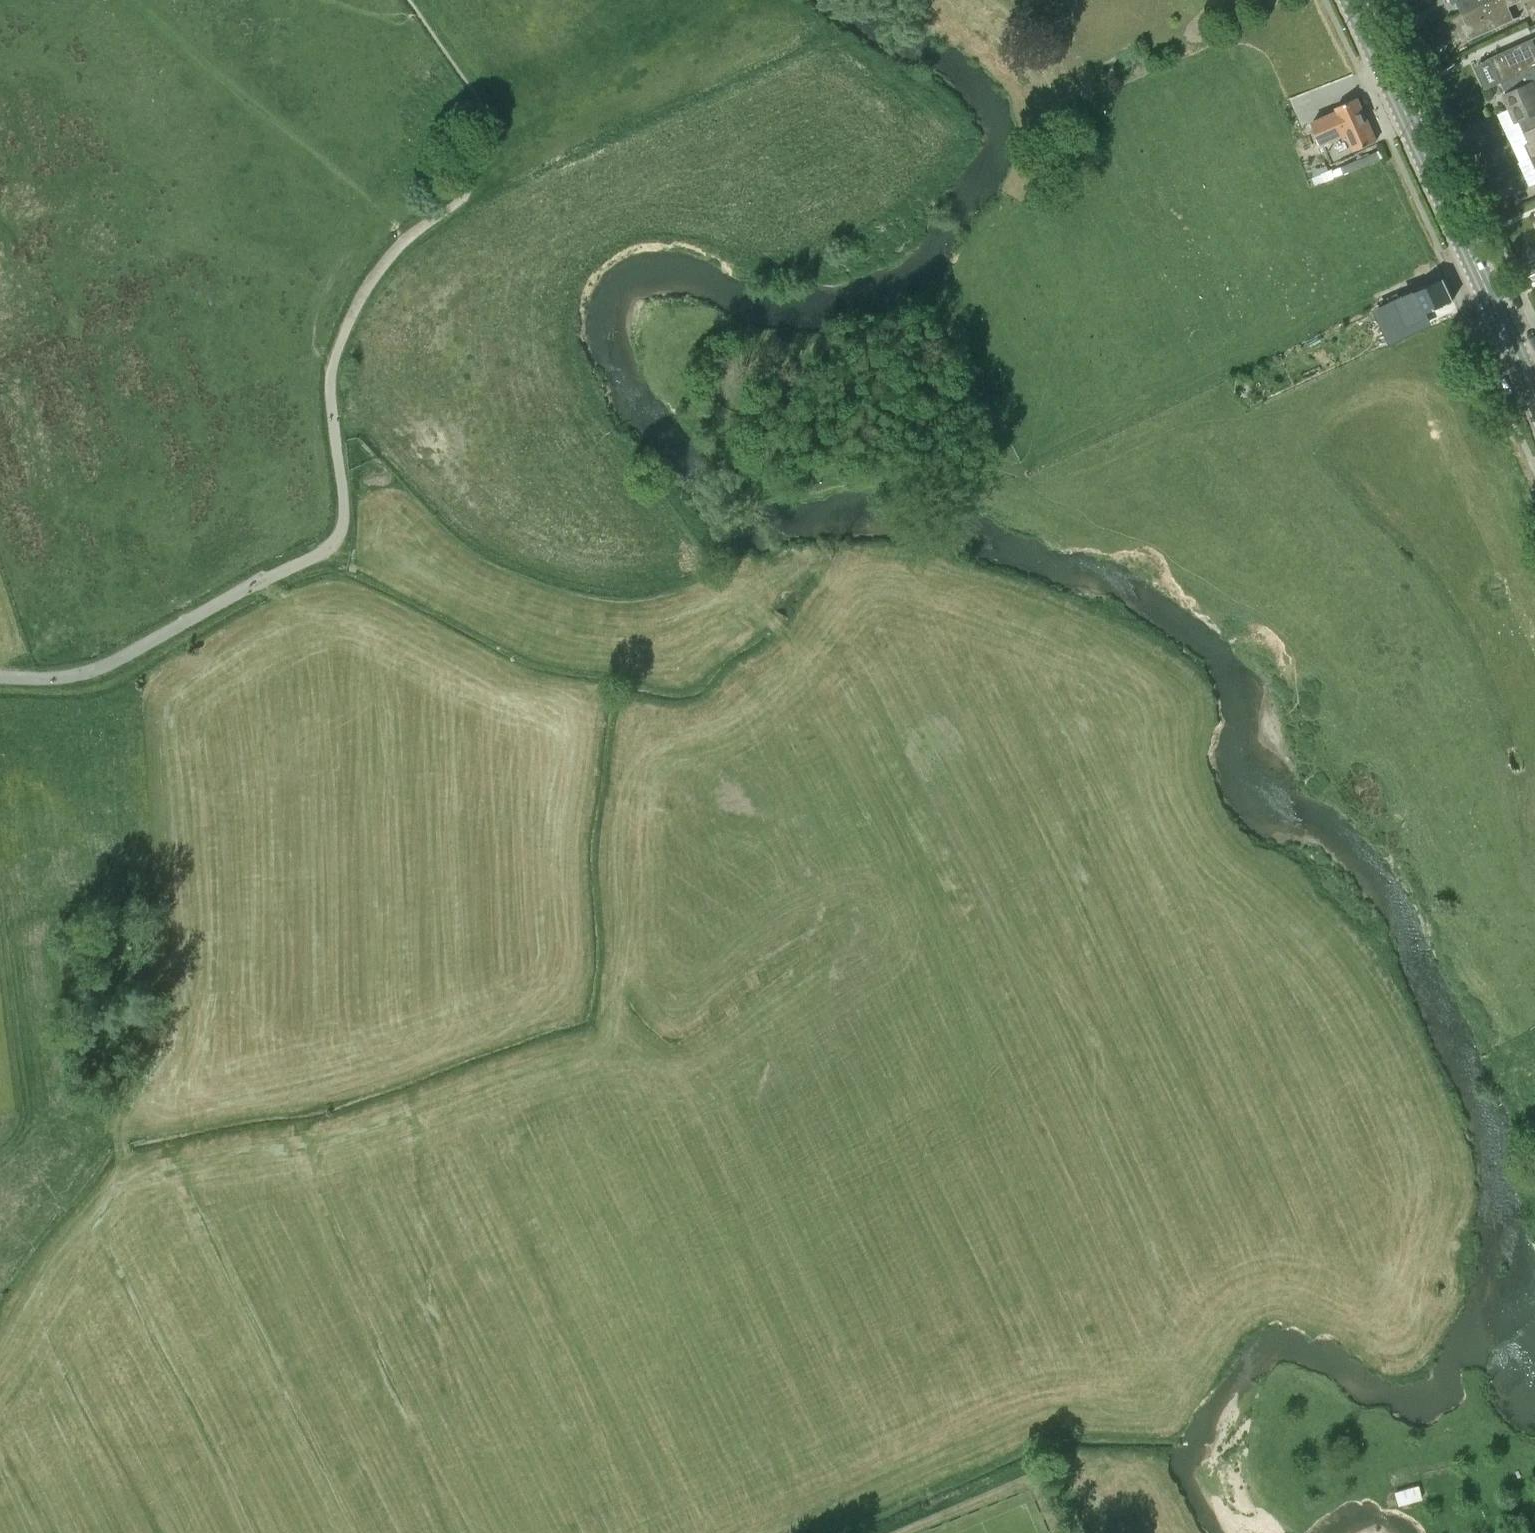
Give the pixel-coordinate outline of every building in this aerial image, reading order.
[(1462,13),(1490,0),(1456,0),(1462,13)] [(1473,38),(1520,17),(1519,16),(1515,18),(1509,5),(1521,0),(1490,0),(1462,13),(1473,38)] [(1534,67),(1534,43),(1533,39),(1534,38),(1534,36),(1492,58),(1503,81),(1534,67)] [(1534,96),(1534,67),(1503,81),(1514,106),(1534,96)] [(1534,126),(1534,96),(1514,106),(1525,130),(1534,126)] [(1356,149),(1377,140),(1358,97),(1336,107),(1338,111),(1313,122),(1323,144),(1348,132),(1351,138),(1356,149)] [(1525,130),(1534,153),(1534,126),(1525,130)] [(1419,329),(1414,318),(1454,299),(1444,277),(1386,305),(1400,337),(1419,329)]
